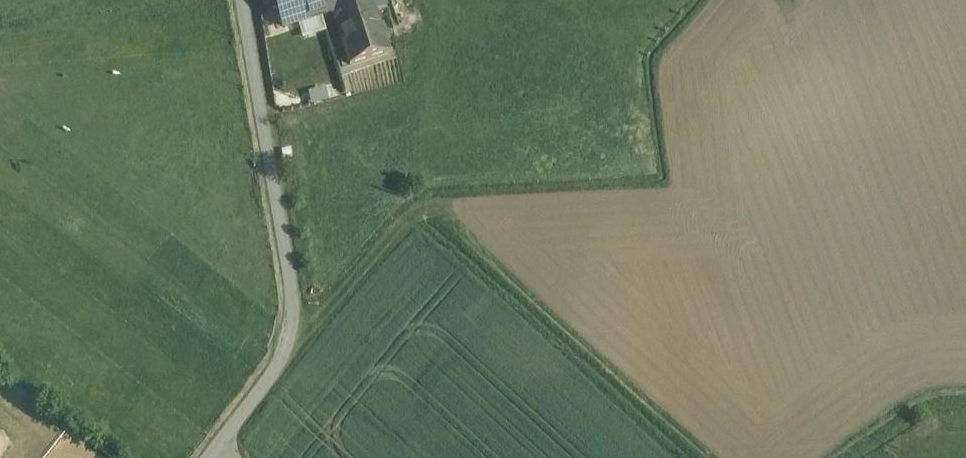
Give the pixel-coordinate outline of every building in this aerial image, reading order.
[(284,28),(332,11),(333,10),(331,5),(330,0),(275,0),(284,28)] [(331,5),(333,10),(332,11),(350,64),(389,51),(375,8),(374,9),(372,0),(345,0),(331,5)]
